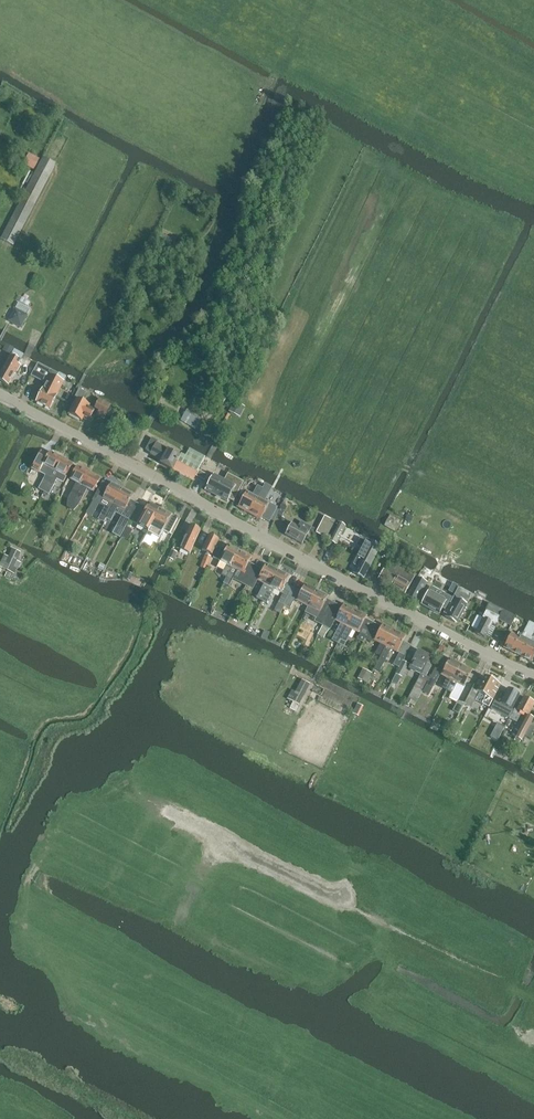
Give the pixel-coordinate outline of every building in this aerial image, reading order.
[(23,164),(33,170),(39,160),(29,154),(23,164)] [(8,321),(21,328),(27,315),(30,309),(17,303),(8,321)] [(8,346),(4,353),(10,356),(14,349),(8,346)] [(14,350),(11,356),(20,362),(24,355),(14,350)] [(0,374),(0,381),(8,385),(16,372),(17,372),(20,366),(18,365),(20,362),(11,356),(0,374)] [(38,364),(31,376),(45,384),(36,402),(50,409),(63,382),(56,378),(58,374),(38,364)] [(94,411),(88,408),(89,406),(81,401),(86,393),(79,390),(74,398),(76,399),(68,414),(74,417),(74,420),(78,421),(79,420),(81,421),(84,417),(89,420),(94,411)] [(213,400),(222,405),(227,396),(218,391),(215,396),(213,400)] [(94,408),(98,411),(96,416),(104,420),(111,406),(99,399),(94,408)] [(181,420),(198,432),(209,415),(191,404),(181,420)] [(120,433),(129,438),(138,422),(129,417),(120,433)] [(162,461),(161,462),(161,464),(172,470),(193,481),(196,475),(205,457),(189,449),(184,459),(180,457),(156,444),(158,442),(152,438),(145,450),(151,453),(150,455),(162,461)] [(43,492),(61,459),(50,452),(48,456),(41,452),(34,465),(41,469),(43,465),(50,469),(39,489),(43,492)] [(73,465),(61,459),(43,492),(49,495),(57,481),(62,484),(73,465)] [(67,507),(71,509),(79,492),(89,473),(77,467),(70,480),(77,483),(68,500),(67,507)] [(196,475),(196,476),(205,481),(208,475),(199,470),(196,475)] [(100,479),(89,473),(79,492),(71,509),(74,511),(78,506),(87,489),(93,492),(100,479)] [(213,474),(205,490),(227,502),(228,500),(234,503),(245,482),(228,473),(224,480),(213,474)] [(122,489),(111,483),(102,499),(109,503),(107,508),(105,507),(98,520),(103,523),(104,523),(122,489)] [(242,500),(238,507),(249,514),(258,498),(263,489),(258,486),(253,496),(246,492),(241,489),(237,497),(242,500)] [(122,489),(104,523),(110,526),(114,518),(113,517),(119,507),(125,511),(133,495),(122,489)] [(258,498),(249,514),(261,520),(269,504),(258,498)] [(142,533),(146,535),(160,509),(149,503),(146,509),(138,525),(137,526),(144,529),(142,533)] [(281,509),(277,515),(280,516),(282,517),(285,511),(287,507),(282,504),(280,508),(281,509)] [(146,509),(138,505),(135,510),(130,521),(138,525),(146,509)] [(119,526),(118,528),(124,531),(125,529),(130,521),(135,510),(132,509),(129,507),(119,526)] [(160,509),(146,535),(151,538),(152,535),(159,539),(163,531),(169,534),(177,519),(171,516),(171,515),(160,509)] [(384,525),(396,532),(401,521),(390,515),(384,525)] [(334,521),(324,516),(315,533),(326,538),(334,521)] [(285,535),(302,544),(311,528),(301,522),(298,527),(291,523),(285,535)] [(338,522),(329,541),(336,545),(346,526),(338,522)] [(179,550),(189,554),(200,530),(191,526),(179,550)] [(129,540),(133,530),(127,527),(123,537),(129,540)] [(219,540),(209,535),(202,550),(207,553),(206,555),(200,568),(206,570),(212,555),(219,540)] [(353,573),(363,579),(380,548),(367,541),(366,542),(361,539),(356,546),(362,549),(353,565),(357,567),(353,573)] [(223,584),(239,552),(228,546),(225,551),(218,548),(213,558),(220,561),(217,567),(223,571),(221,575),(226,578),(223,583),(223,584)] [(5,570),(14,574),(20,562),(17,560),(21,553),(13,549),(9,557),(4,555),(0,563),(0,567),(5,570)] [(168,558),(173,561),(177,552),(172,550),(168,558)] [(241,582),(247,585),(256,567),(248,563),(251,558),(239,552),(223,584),(229,586),(237,570),(245,574),(241,582)] [(256,598),(262,601),(277,571),(266,565),(263,571),(256,567),(247,585),(251,587),(255,580),(264,584),(256,598)] [(377,580),(405,595),(415,577),(393,565),(389,572),(383,569),(377,580)] [(278,603),(284,606),(294,587),(286,583),(289,577),(277,571),(262,601),(267,603),(274,589),(283,594),(278,603)] [(407,597),(416,602),(425,586),(430,576),(420,571),(415,581),(407,597)] [(294,600),(308,607),(316,591),(305,585),(302,591),(294,587),(284,606),(290,609),(294,600)] [(431,588),(422,605),(439,614),(442,608),(445,610),(451,598),(431,588)] [(316,591),(308,607),(320,613),(328,597),(316,591)] [(470,599),(458,593),(452,604),(450,603),(444,613),(447,615),(446,615),(449,616),(448,619),(456,624),(467,604),(470,599)] [(486,613),(483,619),(477,616),(471,627),(477,630),(475,634),(485,638),(492,624),(495,626),(498,620),(511,626),(516,616),(498,608),(489,603),(485,612),(486,613)] [(338,644),(355,611),(343,605),(341,608),(334,604),(318,635),(323,638),(327,632),(329,630),(330,630),(334,621),(341,624),(332,641),(338,644)] [(344,647),(353,630),(361,634),(357,640),(363,643),(365,640),(374,623),(365,619),(366,617),(355,611),(338,644),(344,647)] [(522,657),(526,648),(528,643),(528,642),(531,637),(533,630),(533,625),(528,622),(520,639),(511,634),(504,648),(522,657)] [(382,625),(381,627),(374,623),(365,640),(371,643),(372,640),(381,644),(373,658),(378,661),(394,631),(382,625)] [(405,637),(394,631),(378,661),(374,669),(379,672),(391,649),(397,652),(405,637)] [(522,657),(532,662),(533,657),(533,645),(533,642),(533,639),(531,637),(528,642),(528,643),(526,648),(522,657)] [(407,702),(415,706),(422,691),(428,678),(426,677),(432,666),(427,664),(430,657),(418,651),(409,669),(420,674),(418,677),(420,678),(415,688),(414,687),(407,702)] [(394,665),(399,667),(405,656),(399,653),(394,665)] [(442,688),(447,691),(460,665),(449,659),(441,675),(448,678),(445,684),(445,683),(442,688)] [(395,674),(402,678),(408,664),(402,661),(395,674)] [(459,714),(463,707),(464,705),(473,686),(466,682),(472,671),(460,665),(447,691),(451,693),(449,697),(458,702),(453,711),(459,714)] [(430,676),(427,682),(433,686),(441,671),(437,669),(434,667),(430,676)] [(362,668),(357,678),(366,683),(369,676),(371,672),(362,668)] [(483,703),(489,707),(493,700),(496,694),(500,686),(496,684),(486,678),(486,679),(484,678),(481,684),(483,685),(480,690),(473,686),(464,705),(463,707),(468,710),(469,707),(471,708),(479,693),(486,697),(483,703)] [(309,683),(302,680),(295,692),(292,690),(287,699),(293,702),(289,709),(296,712),(298,707),(296,706),(297,704),(298,705),(309,683)] [(385,694),(391,696),(398,683),(392,680),(385,694)] [(507,689),(499,704),(507,708),(511,710),(519,695),(507,689)] [(533,705),(533,703),(523,698),(516,710),(514,709),(513,711),(509,719),(516,723),(521,714),(528,717),(533,705)] [(357,704),(352,714),(358,717),(362,707),(357,704)] [(515,739),(520,742),(524,735),(531,721),(527,719),(525,720),(515,739)] [(524,735),(530,738),(532,735),(533,731),(533,723),(531,721),(524,735)] [(498,723),(490,737),(498,741),(505,727),(498,723)]
